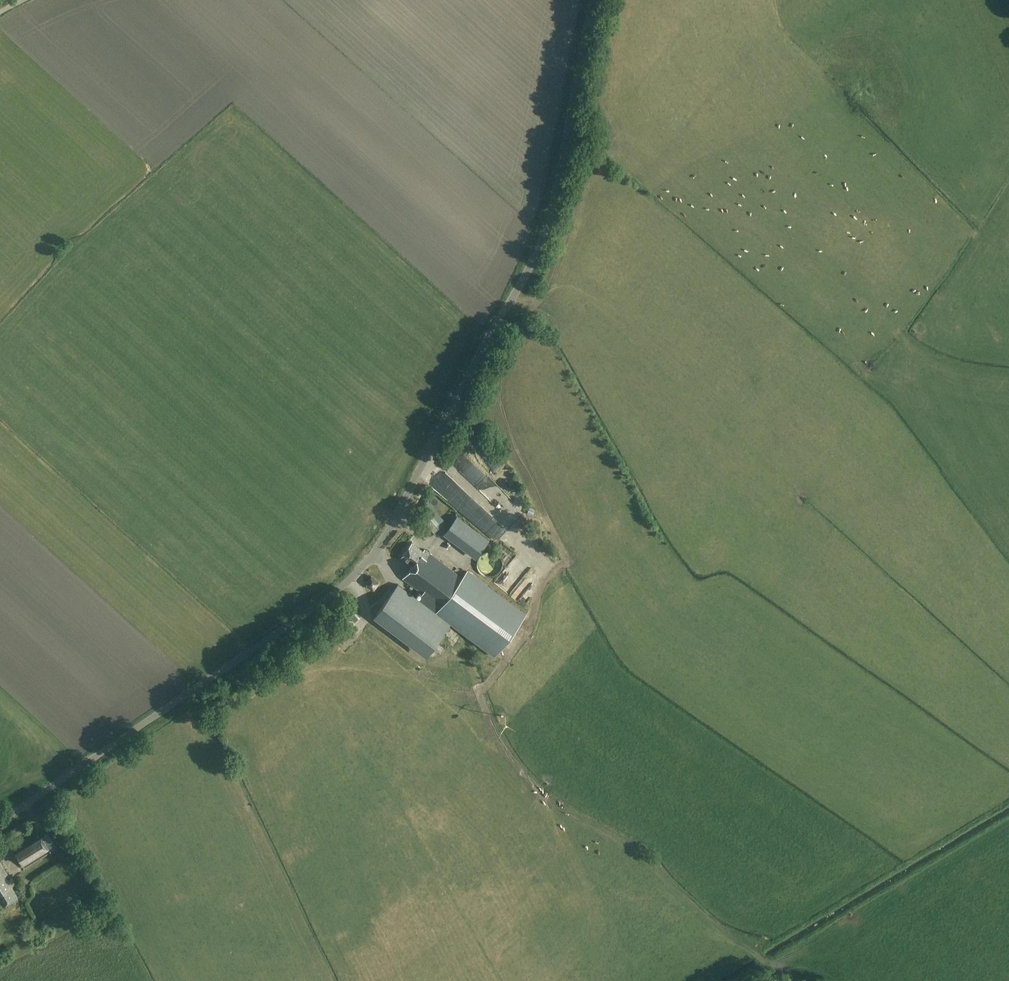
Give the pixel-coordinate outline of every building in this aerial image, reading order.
[(483,493),(493,484),(466,455),(456,464),(483,493)] [(457,514),(445,530),(477,555),(490,539),(457,514)] [(425,550),(423,551),(412,543),(401,558),(412,566),(403,578),(500,649),(521,620),(478,589),(425,550)] [(504,565),(502,561),(500,558),(497,556),(493,555),(489,555),(486,556),(483,559),(481,562),(480,566),(480,569),(482,573),(484,576),(488,578),(492,579),(496,578),(499,576),(502,573),(504,569),(504,565)] [(512,590),(525,578),(514,565),(500,578),(512,590)] [(450,623),(398,584),(374,616),(426,656),(450,623)] [(523,601),(529,587),(522,584),(516,598),(523,601)] [(14,853),(22,865),(26,870),(58,849),(48,832),(42,836),(42,835),(14,853)] [(3,906),(17,897),(11,887),(15,884),(12,879),(8,881),(5,876),(7,875),(0,863),(0,901),(3,906)] [(24,889),(21,883),(16,886),(19,892),(24,889)]
